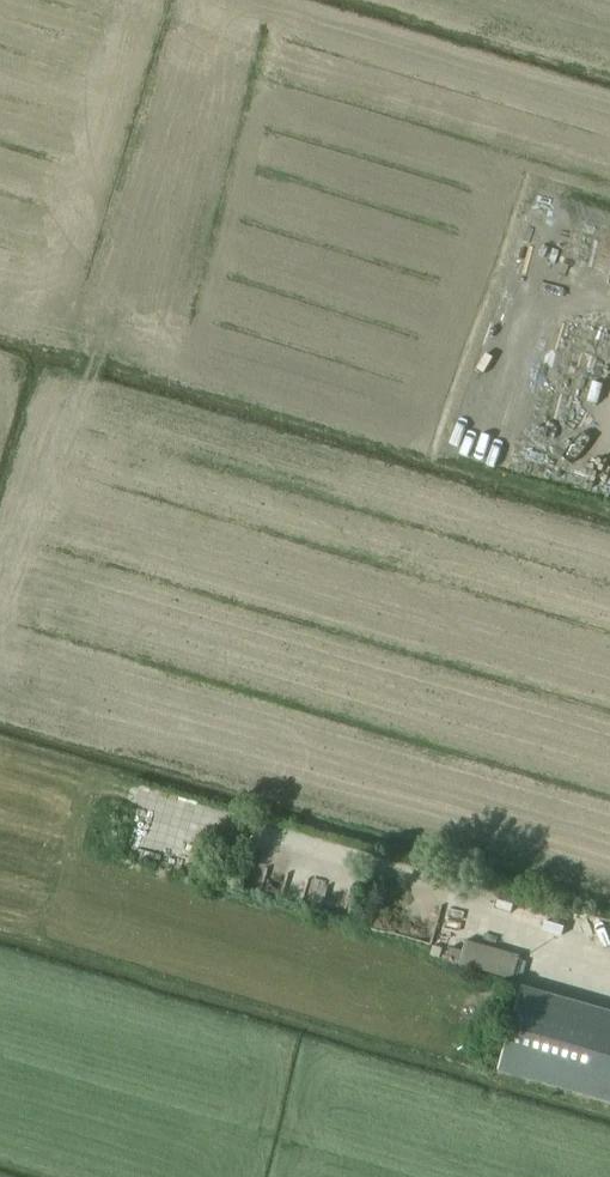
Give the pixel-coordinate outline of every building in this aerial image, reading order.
[(461,963),(513,981),(521,957),(469,939),(461,963)] [(499,1071),(609,1102),(609,1011),(523,987),(499,1071)]
